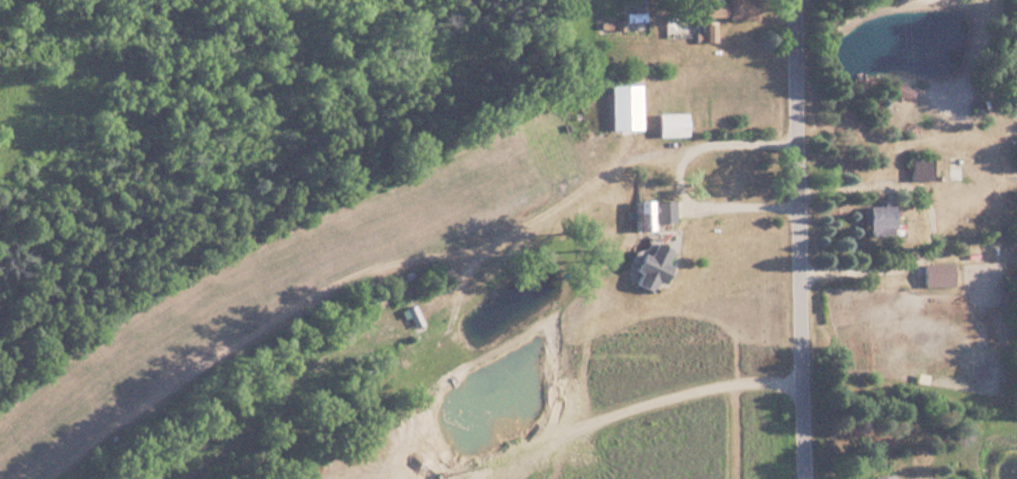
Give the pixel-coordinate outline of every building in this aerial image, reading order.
[(719,3),(699,3),(699,20),(753,20),(753,0),(719,0),(719,3)] [(885,90),(907,101),(912,91),(889,80),(885,90)] [(653,113),(653,137),(684,137),(684,113),(653,113)] [(907,157),(907,180),(931,180),(931,157),(907,157)] [(654,230),(654,222),(674,222),(674,201),(637,201),(637,230),(654,230)] [(863,206),(863,238),(890,238),(890,206),(863,206)] [(667,267),(660,264),(667,248),(649,241),(643,255),(635,251),(627,268),(635,272),(630,285),(645,292),(651,280),(660,284),(667,267)] [(950,264),(918,264),(918,286),(950,286),(950,264)] [(415,355),(411,343),(398,347),(402,359),(415,355)]
